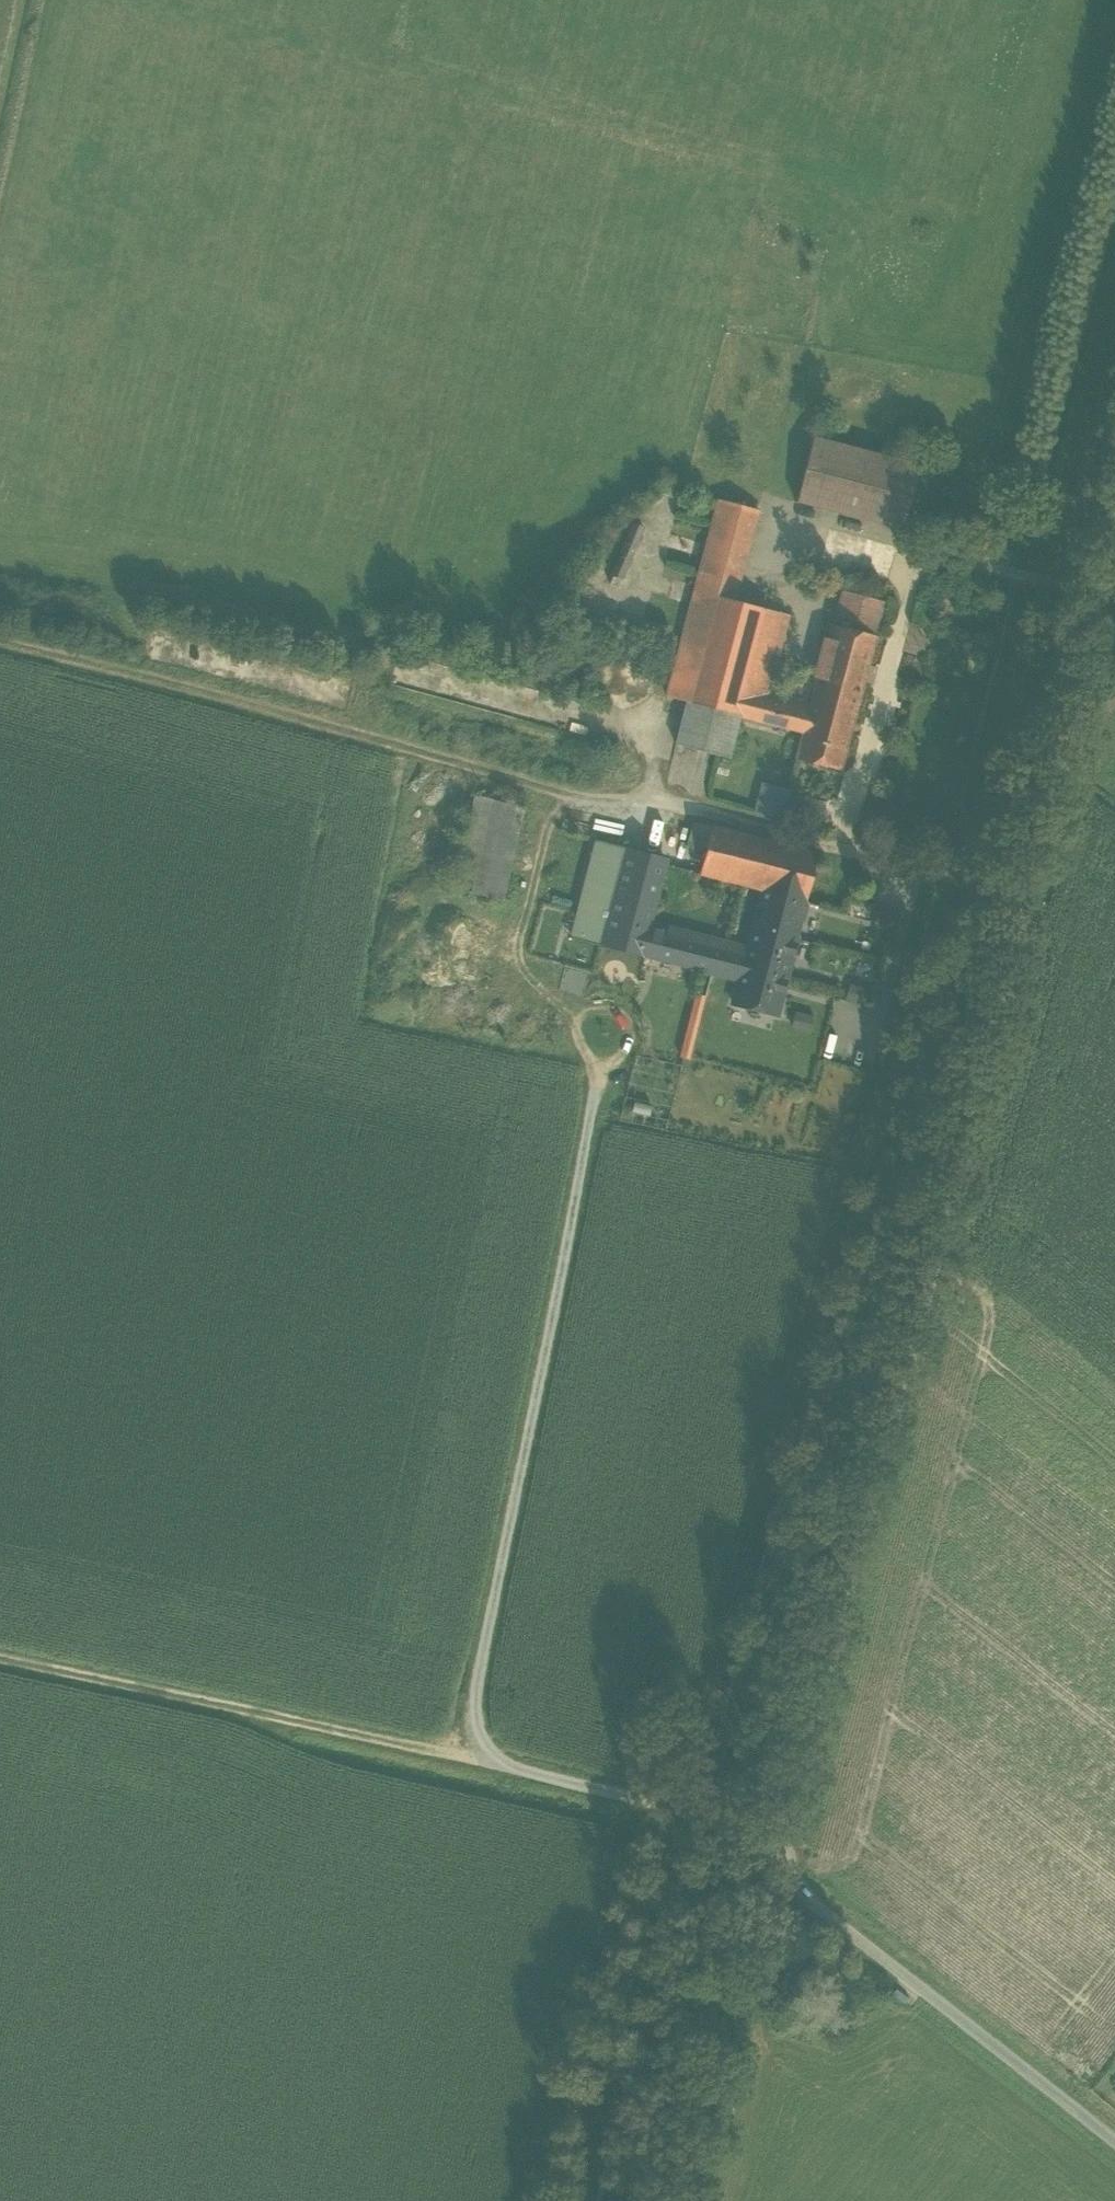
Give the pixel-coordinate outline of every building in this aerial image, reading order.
[(918,465),(813,437),(796,502),(902,530),(918,465)] [(717,500),(693,592),(735,602),(759,511),(717,500)] [(614,573),(623,577),(645,526),(636,522),(614,573)] [(882,602),(839,591),(830,628),(872,639),(882,602)] [(735,602),(693,592),(665,698),(685,703),(736,716),(754,721),(760,697),(742,693),(764,610),(735,602)] [(764,610),(742,693),(760,697),(769,700),(772,691),(767,690),(787,616),(764,610)] [(872,639),(830,628),(818,674),(814,672),(812,679),(816,680),(808,710),(808,712),(850,723),(872,639)] [(769,700),(760,697),(754,721),(802,733),(808,712),(808,710),(769,700)] [(736,716),(685,703),(674,745),(725,758),(736,716)] [(850,723),(808,712),(802,733),(796,758),(838,769),(850,723)] [(791,791),(762,783),(755,812),(783,820),(791,791)] [(470,793),(446,885),(495,898),(519,806),(470,793)] [(709,826),(691,821),(684,849),(702,853),(709,826)] [(815,853),(709,826),(702,853),(697,873),(762,890),(803,900),(815,853)] [(567,935),(599,943),(622,852),(590,844),(567,935)] [(663,863),(622,852),(599,943),(639,953),(645,929),(663,863)] [(803,900),(762,890),(750,938),(747,948),(742,967),(784,977),(803,900)] [(672,918),(668,935),(707,945),(712,946),(714,941),(737,947),(737,946),(747,948),(750,938),(672,918)] [(701,969),(707,945),(668,935),(645,929),(639,953),(701,969)] [(784,977),(742,967),(747,948),(737,946),(737,947),(714,941),(712,946),(707,945),(701,969),(739,979),(732,1004),(774,1015),(784,977)]
